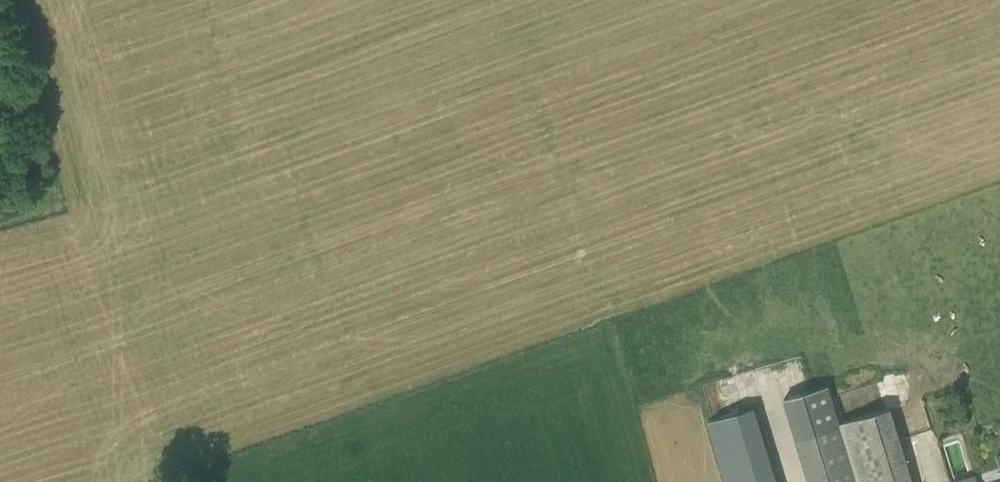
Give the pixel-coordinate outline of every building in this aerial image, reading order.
[(891,408),(838,424),(827,387),(783,400),(808,481),(913,481),(891,408)] [(757,404),(709,418),(727,481),(778,481),(757,404)]
